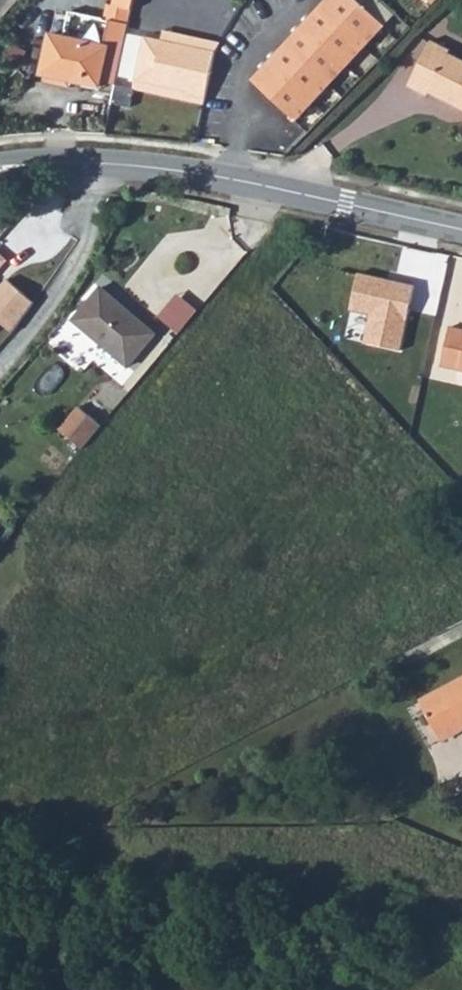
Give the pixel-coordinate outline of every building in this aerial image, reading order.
[(123,29),(126,15),(130,0),(110,0),(107,10),(102,9),(98,24),(63,15),(57,40),(97,50),(103,25),(123,29)] [(294,123),(361,51),(382,28),(353,0),(326,0),(250,83),(294,123)] [(369,0),(353,0),(382,28),(390,19),(369,0)] [(97,50),(57,40),(44,37),(34,77),(36,77),(77,87),(79,81),(94,85),(93,86),(95,87),(108,90),(123,29),(103,25),(97,50)] [(142,41),(139,56),(155,61),(159,45),(142,41)] [(407,89),(425,97),(427,93),(460,109),(461,105),(461,62),(448,55),(450,51),(430,42),(407,89)] [(197,103),(208,57),(159,45),(155,61),(139,56),(132,84),(165,92),(166,89),(172,90),(171,94),(179,96),(178,99),(197,103)] [(75,94),(76,90),(93,94),(95,87),(93,86),(94,85),(79,81),(77,87),(36,77),(35,84),(75,94)] [(11,255),(0,246),(0,268),(11,255)] [(5,318),(16,327),(37,297),(12,274),(1,287),(0,288),(0,323),(5,318)] [(77,316),(133,362),(160,329),(104,283),(77,316)] [(160,314),(181,330),(200,307),(179,290),(160,314)] [(77,316),(67,326),(124,373),(133,362),(77,316)] [(438,321),(430,359),(461,367),(461,326),(438,321)] [(86,440),(104,417),(82,398),(63,421),(86,440)] [(461,720),(461,723),(461,677),(422,698),(438,731),(461,720)] [(442,740),(461,730),(461,723),(461,720),(438,731),(442,740)]
